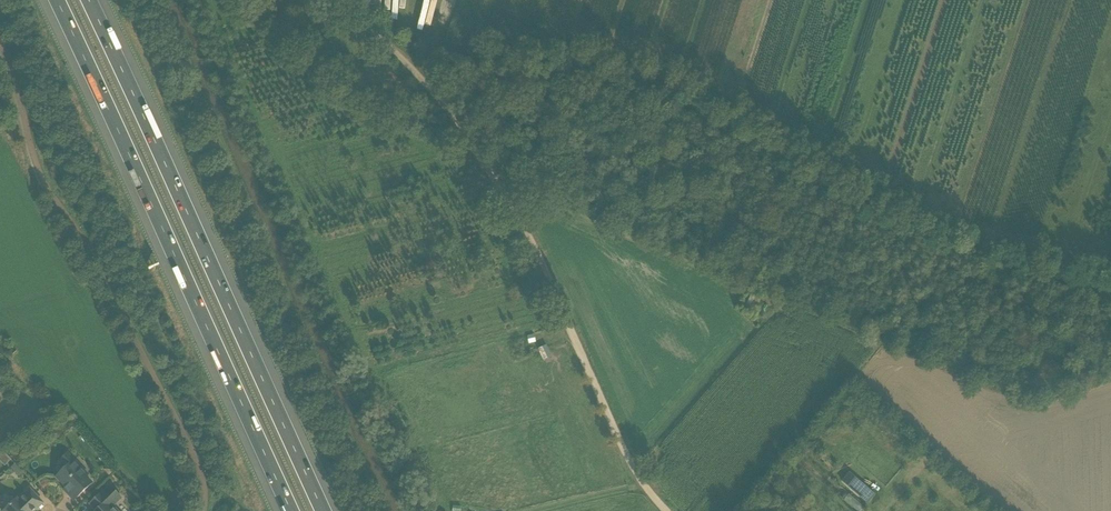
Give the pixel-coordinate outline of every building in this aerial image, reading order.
[(66,488),(64,490),(74,501),(92,483),(86,477),(88,475),(74,460),(67,453),(60,460),(67,467),(56,477),(66,488)] [(21,477),(25,473),(16,464),(12,468),(21,477)] [(115,470),(109,464),(103,469),(109,476),(115,470)] [(849,473),(842,482),(867,503),(875,495),(849,473)] [(90,504),(96,510),(118,510),(113,506),(122,498),(110,486),(102,493),(90,504)] [(38,508),(44,503),(35,495),(30,489),(19,501),(17,499),(4,510),(35,510),(38,508)]
